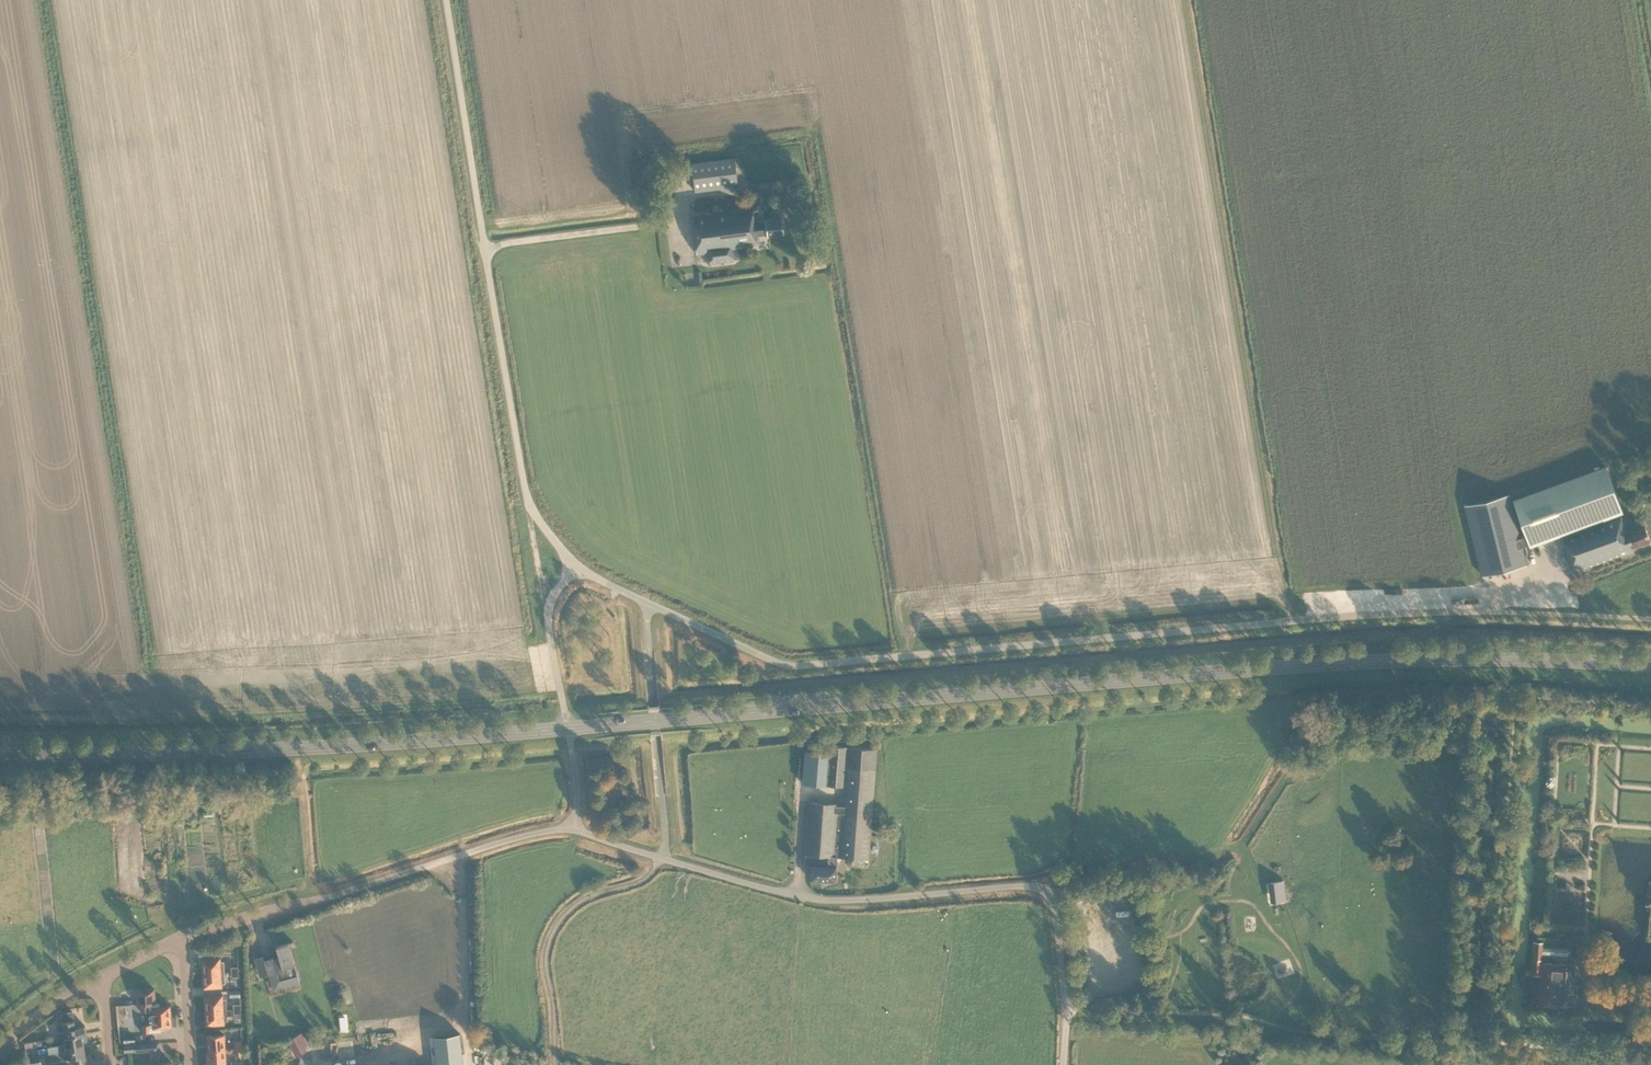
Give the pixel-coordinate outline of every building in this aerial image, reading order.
[(696,190),(739,184),(736,157),(693,163),(696,190)] [(711,263),(728,260),(734,259),(732,248),(753,246),(752,235),(767,233),(767,235),(784,233),(782,218),(765,220),(759,221),(757,207),(692,216),(697,253),(709,252),(711,263)] [(1483,574),(1527,563),(1523,545),(1530,543),(1530,546),(1624,512),(1607,464),(1514,498),(1527,535),(1521,537),(1510,494),(1466,505),(1483,574)] [(1622,515),(1563,536),(1576,571),(1622,553),(1621,551),(1633,546),(1633,547),(1642,544),(1642,545),(1650,542),(1649,541),(1650,540),(1646,526),(1628,533),(1622,515)] [(804,750),(804,753),(802,783),(843,786),(842,803),(808,800),(803,864),(812,865),(811,879),(835,881),(836,866),(837,856),(869,859),(877,748),(829,745),(828,752),(804,750)] [(1284,880),(1270,882),(1272,895),(1285,893),(1284,880)] [(1573,1004),(1576,964),(1560,963),(1542,961),(1543,953),(1568,955),(1569,949),(1543,947),(1544,941),(1533,940),(1531,974),(1534,974),(1541,974),(1538,1004),(1556,1006),(1557,1002),(1573,1004)] [(268,974),(277,971),(279,979),(297,974),(294,964),(289,942),(277,945),(279,955),(264,959),(263,954),(255,956),(259,971),(267,969),(268,974)] [(202,958),(203,972),(224,971),(223,960),(221,960),(220,957),(202,958)] [(224,971),(203,972),(204,987),(222,986),(222,982),(225,981),(224,971)] [(154,988),(137,989),(138,1003),(141,1003),(141,1010),(152,1009),(153,1016),(171,1015),(170,1004),(162,1005),(161,1003),(159,1003),(159,1002),(156,1002),(154,988)] [(227,1008),(226,996),(223,997),(223,994),(204,995),(206,1010),(227,1008)] [(231,1008),(227,1008),(206,1010),(207,1024),(224,1023),(224,1020),(228,1019),(227,1014),(232,1013),(231,1008)] [(64,1029),(65,1036),(87,1032),(85,1025),(75,1026),(74,1019),(73,1019),(72,1010),(62,1012),(63,1021),(58,1022),(59,1029),(64,1029)] [(171,1015),(153,1016),(153,1024),(142,1025),(142,1032),(162,1030),(161,1029),(165,1028),(164,1027),(172,1026),(171,1015)] [(88,1040),(87,1032),(65,1036),(66,1042),(62,1043),(63,1051),(84,1047),(83,1040),(88,1040)] [(291,1038),(299,1055),(313,1049),(305,1032),(291,1038)] [(207,1035),(208,1049),(225,1047),(224,1033),(207,1035)] [(460,1033),(434,1035),(437,1064),(463,1064),(460,1033)] [(156,1042),(135,1043),(135,1050),(135,1051),(157,1050),(156,1042)] [(84,1047),(63,1051),(64,1058),(74,1056),(75,1064),(91,1061),(90,1053),(85,1054),(84,1047)] [(225,1047),(208,1049),(209,1063),(226,1062),(225,1047)] [(30,1064),(41,1063),(40,1055),(29,1057),(30,1064)]
